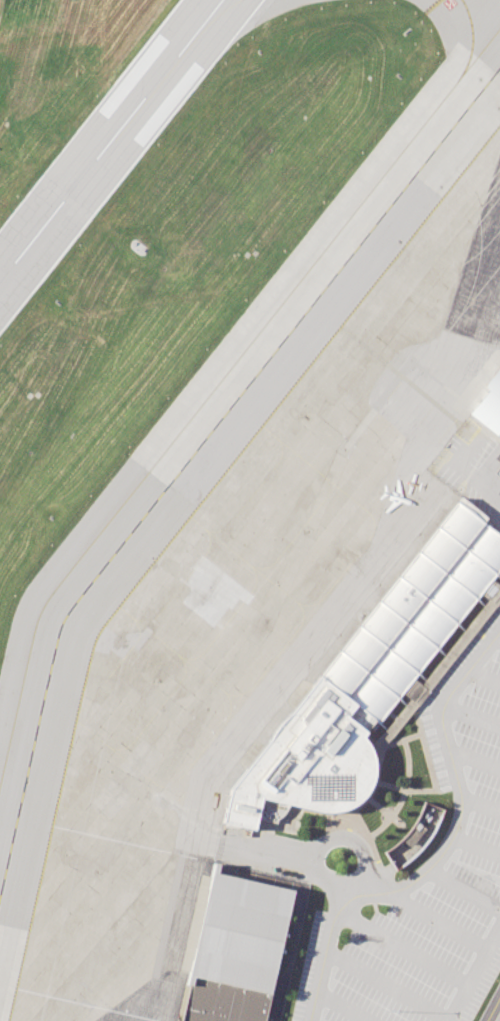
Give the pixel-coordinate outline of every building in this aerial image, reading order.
[(499,364),(499,365),(499,429),(495,435),(467,413),(486,389),(482,385),(499,364)] [(221,822),(224,823),(223,826),(232,827),(240,826),(253,829),(256,819),(274,823),(275,818),(283,813),(288,804),(316,810),(326,812),(335,811),(342,810),(344,809),(351,806),(360,800),(368,789),(373,777),(374,767),(373,758),(371,752),(368,744),(362,736),(364,733),(365,732),(366,731),(373,720),(384,729),(385,728),(377,721),(385,712),(387,710),(388,709),(396,698),(404,704),(406,703),(397,696),(401,692),(408,683),(413,677),(416,673),(424,680),(425,678),(417,672),(436,648),(444,655),(445,653),(437,647),(455,623),(463,630),(464,629),(456,622),(475,599),(483,605),(484,604),(476,598),(480,593),(487,584),(492,579),(495,574),(499,578),(499,576),(496,573),(499,568),(499,536),(482,521),(486,517),(460,496),(456,501),(397,575),(396,576),(371,608),(358,624),(357,626),(339,649),(337,650),(318,675),(318,676),(288,713),(282,718),(276,725),(270,733),(267,740),(229,788),(221,822)] [(499,584),(499,583),(499,599),(477,628),(474,632),(472,634),(425,693),(411,711),(392,735),(390,737),(371,752),(368,744),(374,738),(384,729),(385,729),(385,728),(393,719),(396,715),(404,704),(406,703),(409,698),(401,692),(408,683),(413,677),(421,683),(424,680),(425,678),(444,655),(445,653),(463,630),(464,629),(483,605),(484,604),(487,599),(480,593),(492,579),(499,584)] [(383,851),(390,861),(395,868),(410,856),(423,844),(434,828),(443,808),(423,801),(416,818),(407,830),(398,840),(383,851)] [(291,889),(265,1020),(179,1020),(211,872),(291,889)]
